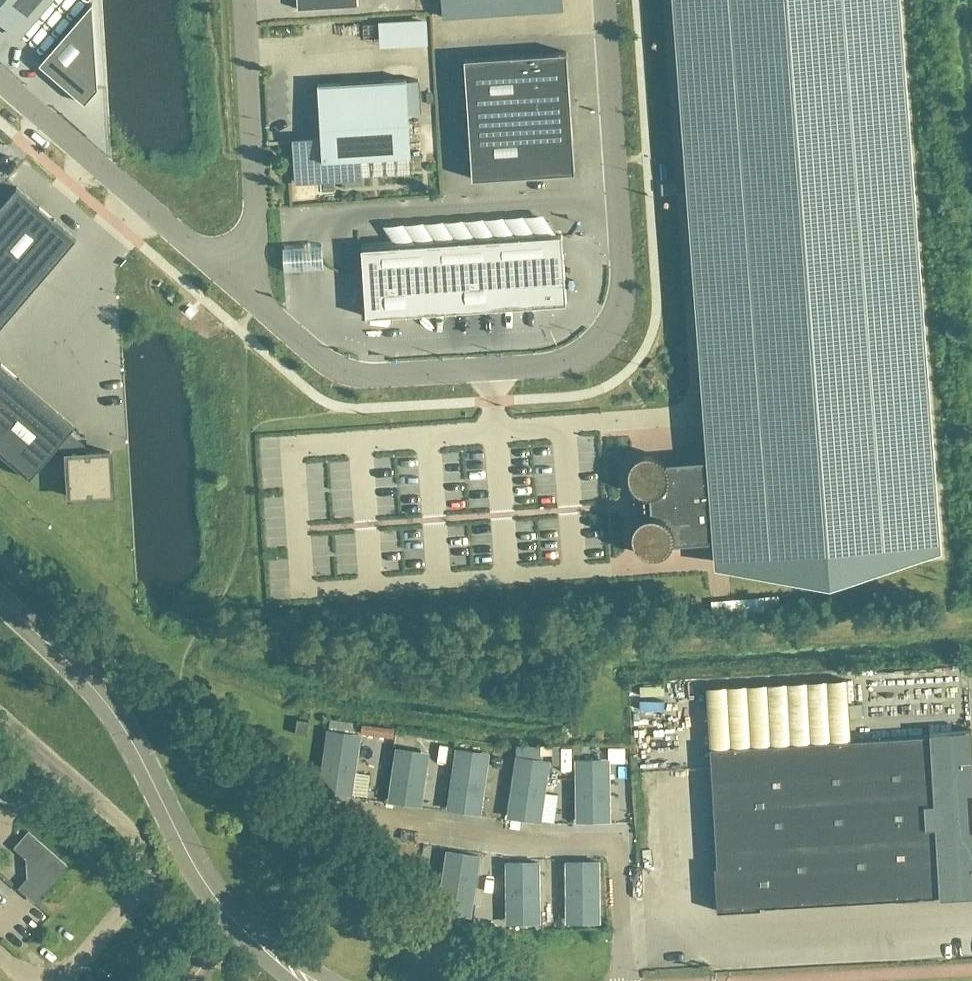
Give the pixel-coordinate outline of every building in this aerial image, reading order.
[(19,36),(51,0),(0,0),(0,19),(19,36)] [(297,10),(357,7),(357,0),(297,0),(297,10)] [(562,0),(442,0),(443,18),(563,10),(562,0)] [(927,544),(887,0),(686,0),(719,459),(664,463),(658,457),(651,455),(643,456),(636,459),(630,465),(628,473),(629,481),(633,488),(639,493),(640,504),(641,518),(635,525),(633,533),(633,541),(637,548),(644,553),(652,555),(660,554),(667,549),(672,542),(728,538),(729,558),(927,544)] [(98,89),(92,4),(39,65),(85,104),(98,89)] [(561,91),(559,53),(465,59),(473,179),(567,173),(564,135),(570,134),(567,90),(561,91)] [(321,139),(295,141),(297,183),(360,179),(360,178),(411,175),(410,156),(411,156),(406,79),(318,84),(321,139)] [(76,240),(16,189),(0,208),(0,329),(76,240)] [(366,317),(567,304),(562,235),(361,248),(366,317)] [(327,242),(290,244),(291,266),(328,264),(327,242)] [(69,454),(72,496),(114,494),(112,451),(81,453),(81,449),(67,437),(75,427),(0,362),(0,453),(31,479),(59,446),(69,454)] [(709,679),(711,737),(851,731),(848,673),(709,679)] [(657,722),(656,703),(637,704),(638,722),(657,722)] [(295,734),(306,736),(309,721),(297,719),(295,734)] [(640,743),(670,742),(670,728),(640,729),(640,743)] [(328,731),(320,791),(351,795),(358,748),(350,746),(352,735),(328,731)] [(761,909),(761,907),(940,897),(942,892),(936,886),(941,882),(940,877),(947,880),(955,877),(953,882),(957,884),(954,891),(957,895),(956,898),(971,897),(971,731),(930,734),(931,736),(710,748),(717,868),(715,868),(718,912),(761,909)] [(520,740),(520,754),(554,755),(554,741),(520,740)] [(420,758),(420,753),(396,749),(389,802),(421,807),(427,759),(420,758)] [(457,750),(448,809),(480,814),(487,766),(479,765),(481,753),(457,750)] [(509,817),(540,821),(547,773),(539,772),(541,761),(517,757),(509,817)] [(577,761),(578,821),(609,821),(609,773),(601,773),(601,761),(577,761)] [(29,832),(14,848),(27,859),(28,878),(44,893),(68,866),(29,832)] [(447,852),(440,900),(448,901),(446,912),(470,916),(479,857),(447,852)] [(599,923),(598,862),(594,863),(566,863),(567,911),(575,911),(575,923),(599,923)] [(507,863),(507,912),(515,912),(515,923),(540,923),(539,863),(507,863)] [(941,882),(936,886),(942,892),(940,897),(940,899),(956,898),(957,895),(954,891),(957,884),(953,882),(955,877),(947,880),(940,877),(941,882)]
